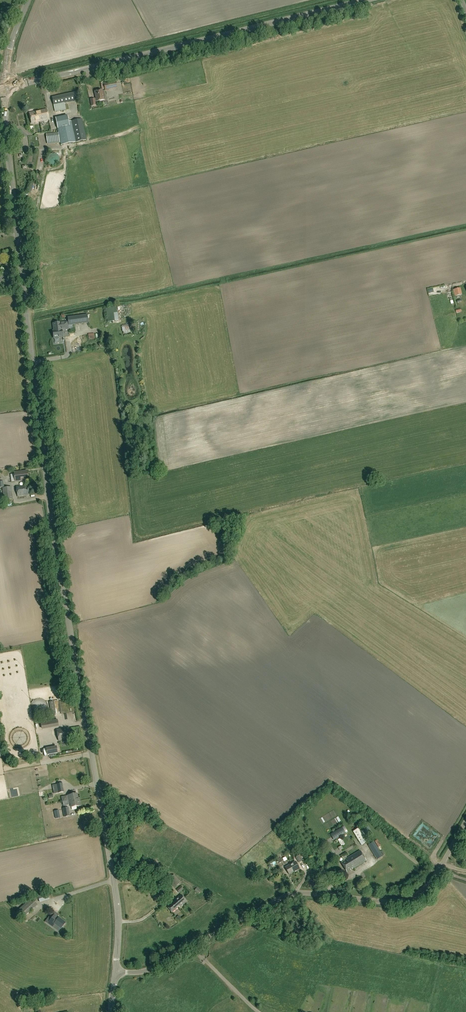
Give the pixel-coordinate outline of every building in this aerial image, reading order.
[(116,81),(104,83),(106,90),(117,88),(116,81)] [(104,100),(103,91),(95,92),(96,98),(91,100),(92,106),(96,106),(95,102),(104,100)] [(55,112),(70,109),(71,113),(82,111),(78,92),(52,97),(55,112)] [(47,109),(38,111),(29,113),(32,123),(49,120),(47,109)] [(55,118),(57,129),(58,132),(46,134),(47,144),(61,143),(61,145),(86,140),(82,119),(71,121),(72,125),(69,125),(68,116),(55,118)] [(60,160),(59,159),(59,158),(59,157),(58,156),(58,155),(57,155),(56,154),(55,154),(54,154),(53,154),(52,154),(51,154),(50,154),(49,155),(49,156),(48,157),(47,158),(47,159),(47,160),(47,161),(48,162),(48,163),(49,164),(50,165),(51,166),(52,166),(53,166),(54,166),(55,166),(56,165),(57,165),(58,164),(58,163),(59,162),(59,161),(60,160)] [(84,324),(83,316),(68,317),(69,325),(84,324)] [(67,322),(53,324),(55,336),(62,335),(62,330),(68,330),(67,322)] [(15,482),(29,480),(27,471),(14,473),(15,482)] [(18,496),(30,495),(29,485),(16,486),(18,496)] [(13,499),(12,487),(3,488),(4,500),(13,499)] [(57,730),(58,741),(65,740),(64,739),(71,738),(70,729),(63,730),(63,729),(57,730)] [(47,755),(57,753),(56,747),(46,748),(47,755)] [(62,784),(53,785),(54,794),(64,792),(62,784)] [(77,794),(68,796),(69,802),(70,801),(71,808),(81,806),(80,801),(79,801),(77,794)] [(360,828),(353,832),(362,845),(368,841),(360,828)] [(345,829),(331,837),(334,841),(347,832),(345,829)] [(383,856),(374,842),(369,845),(378,860),(383,856)] [(318,849),(313,853),(317,859),(322,855),(318,849)] [(367,863),(366,861),(360,850),(341,862),(347,872),(358,865),(360,868),(367,863)] [(289,874),(299,869),(296,862),(285,867),(289,874)] [(141,876),(145,879),(149,875),(148,875),(152,871),(149,868),(145,872),(141,876)] [(181,882),(174,875),(168,880),(175,888),(181,882)] [(181,906),(187,901),(181,894),(175,899),(176,900),(180,906),(181,906)] [(31,899),(18,911),(24,918),(38,906),(31,899)] [(172,913),(180,906),(176,900),(168,907),(172,913)] [(51,909),(60,912),(62,906),(53,903),(51,909)] [(66,923),(55,915),(48,924),(53,927),(55,924),(61,929),(66,923)]
